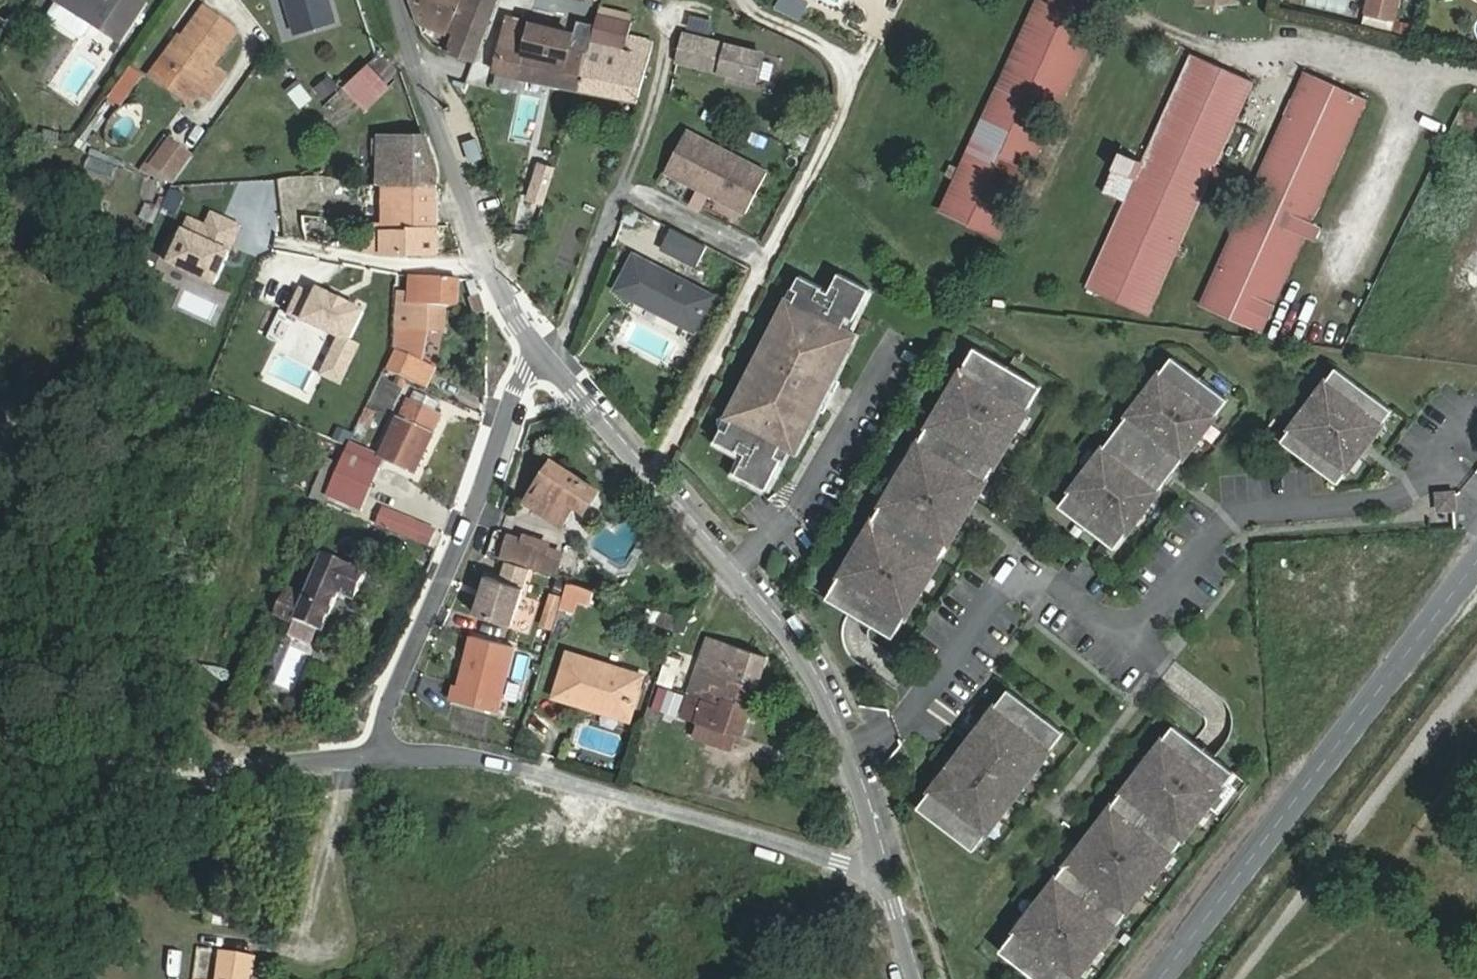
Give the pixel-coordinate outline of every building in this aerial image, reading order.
[(122,43),(146,7),(136,0),(59,0),(50,15),(51,19),(79,37),(83,36),(92,24),(122,43)] [(295,35),(338,22),(332,0),(284,0),(295,35)] [(418,20),(448,32),(462,0),(411,0),(418,20)] [(448,32),(455,34),(449,51),(475,60),(492,15),(502,13),(507,0),(462,0),(448,32)] [(808,0),(780,0),(776,8),(801,21),(811,1),(808,0)] [(878,2),(873,0),(861,0),(856,9),(872,16),(878,2)] [(1104,6),(1090,0),(1038,0),(968,152),(941,210),(999,237),(1104,6)] [(1400,0),(1369,0),(1366,12),(1395,19),(1400,0)] [(162,68),(200,95),(208,101),(227,75),(215,65),(237,32),(205,8),(162,68)] [(599,15),(596,26),(580,91),(638,101),(654,42),(628,35),(631,23),(599,15)] [(520,79),(580,91),(596,26),(583,23),(579,41),(561,38),(562,31),(514,22),(497,72),(520,76),(520,79)] [(685,36),(678,62),(756,81),(762,55),(717,43),(718,38),(715,37),(713,43),(685,36)] [(1194,54),(1149,153),(1144,163),(1126,203),(1088,289),(1147,315),(1215,165),(1252,81),(1194,54)] [(346,85),(367,108),(388,88),(367,65),(346,85)] [(200,95),(162,68),(156,77),(193,104),(200,95)] [(1201,306),(1261,333),(1274,302),(1366,99),(1307,72),(1201,306)] [(331,76),(315,87),(324,100),(340,90),(331,76)] [(299,77),(285,88),(300,109),(315,98),(299,77)] [(748,213),(770,174),(690,130),(668,169),(748,213)] [(428,137),(380,138),(378,183),(383,183),(438,184),(438,165),(428,137)] [(153,165),(175,180),(192,155),(171,140),(153,165)] [(92,150),(86,170),(117,179),(122,159),(92,150)] [(1126,203),(1144,163),(1121,153),(1103,192),(1126,203)] [(556,166),(537,160),(525,199),(544,205),(556,166)] [(1230,187),(1235,172),(1216,166),(1212,181),(1230,187)] [(438,184),(383,183),(383,253),(437,254),(438,184)] [(163,206),(148,200),(140,219),(154,225),(163,206)] [(676,228),(666,245),(697,261),(705,245),(676,228)] [(695,331),(713,297),(655,266),(636,301),(695,331)] [(788,300),(756,363),(762,366),(756,378),(750,375),(728,418),(734,420),(728,432),(722,429),(716,442),(739,454),(740,452),(747,455),(737,475),(768,491),(784,460),(778,457),(784,445),(797,452),(812,421),(807,418),(813,406),(825,413),(831,402),(823,398),(828,389),(835,393),(841,381),(828,374),(834,363),(840,366),(856,335),(843,328),(849,317),(854,320),(870,289),(839,273),(829,293),(822,289),(823,288),(800,276),(794,288),(799,291),(793,303),(788,300)] [(445,306),(458,307),(460,280),(411,277),(411,292),(399,291),(397,326),(401,327),(400,337),(397,354),(389,370),(426,387),(434,371),(422,365),(431,339),(446,340),(445,306)] [(291,361),(313,313),(239,279),(217,326),(291,361)] [(975,349),(827,599),(893,637),(1041,387),(975,349)] [(1173,358),(1059,507),(1114,549),(1228,401),(1173,358)] [(1336,369),(1282,442),(1337,484),(1392,411),(1336,369)] [(408,402),(398,421),(383,456),(415,472),(432,436),(440,417),(437,416),(443,404),(416,392),(410,403),(408,402)] [(340,482),(364,492),(375,464),(348,453),(336,480),(340,482)] [(585,510),(597,491),(553,462),(527,502),(561,524),(575,504),(585,510)] [(364,492),(340,482),(333,500),(366,515),(374,497),(364,492)] [(1457,489),(1441,491),(1444,513),(1460,511),(1457,489)] [(430,544),(435,531),(385,510),(379,524),(430,544)] [(510,536),(503,557),(553,574),(560,552),(510,536)] [(285,593),(274,615),(294,624),(296,620),(324,632),(340,595),(356,601),(368,573),(324,554),(304,601),(285,593)] [(486,575),(474,613),(512,625),(530,568),(506,561),(500,580),(486,575)] [(552,593),(539,626),(551,631),(564,597),(552,593)] [(560,610),(557,626),(572,628),(575,612),(560,610)] [(455,687),(451,700),(498,712),(515,647),(472,636),(459,688),(455,687)] [(701,660),(690,695),(706,699),(711,684),(726,689),(730,678),(757,688),(767,658),(716,641),(708,662),(701,660)] [(597,704),(628,713),(639,676),(569,654),(556,696),(595,708),(597,704)] [(742,734),(757,688),(730,678),(726,689),(711,684),(706,699),(690,695),(683,714),(702,720),(707,722),(736,732),(742,734)] [(1008,690),(920,807),(975,850),(1064,732),(1008,690)] [(736,732),(707,722),(702,720),(697,736),(730,746),(736,732)] [(1000,949),(1039,978),(1074,978),(1233,770),(1172,723),(1000,949)] [(257,957),(197,947),(196,952),(192,978),(254,978),(257,957)]
